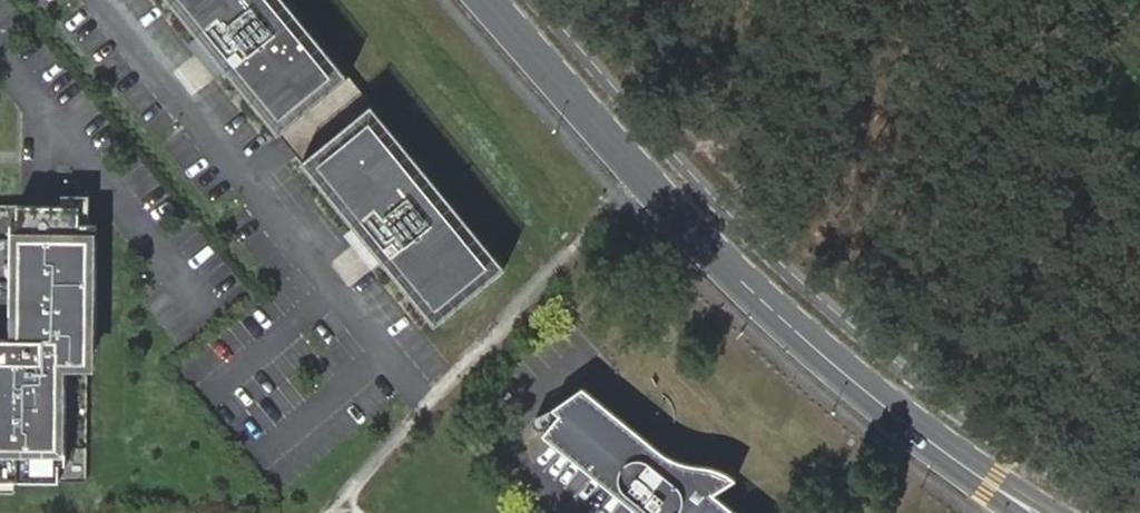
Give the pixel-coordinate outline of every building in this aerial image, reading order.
[(289,0),(171,0),(442,330),(512,272),(289,0)] [(81,259),(0,258),(0,481),(79,482),(81,259)] [(704,487),(728,470),(705,461),(686,453),(671,452),(650,444),(569,379),(539,400),(546,406),(530,423),(637,512),(736,512),(704,487)]
